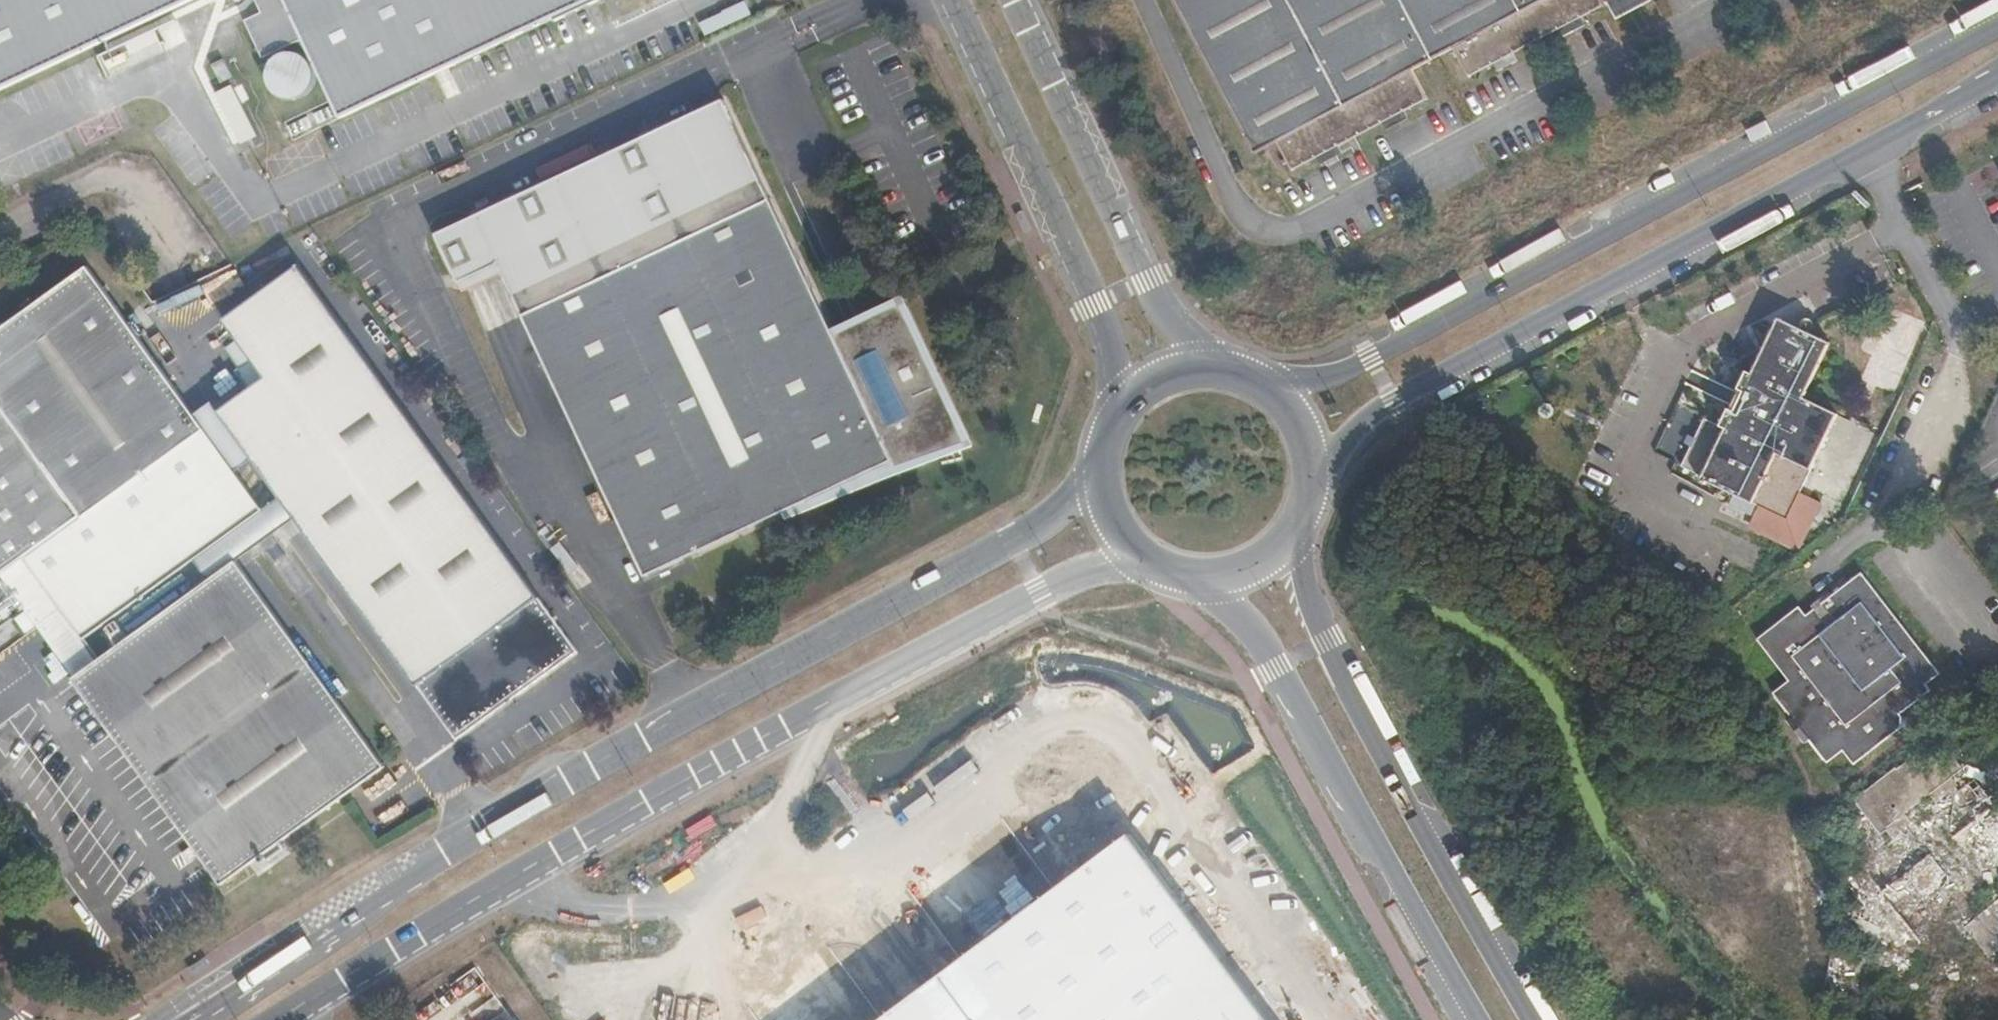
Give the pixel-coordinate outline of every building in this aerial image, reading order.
[(195,0),(0,0),(0,92),(195,0)] [(583,0),(256,0),(262,13),(245,21),(263,59),(304,39),(340,114),(583,0)] [(340,114),(343,118),(554,18),(594,0),(583,0),(340,114)] [(602,0),(594,0),(554,18),(557,21),(602,0)] [(1255,152),(1264,147),(1277,140),(1292,168),(1427,97),(1412,69),(1454,47),(1469,75),(1607,2),(1615,16),(1644,0),(1175,0),(1255,152)] [(302,97),(309,91),(312,86),(314,76),(311,65),(305,58),(296,54),(288,53),(281,55),(272,61),(267,71),(268,82),(272,91),(277,96),(286,99),(294,99),(302,97)] [(839,350),(832,336),(768,201),(721,101),(433,236),(457,285),(498,265),(645,577),(891,461),(966,444),(899,302),(876,330),(874,333),(839,350)] [(263,511),(229,464),(195,416),(88,267),(0,331),(0,574),(24,557),(84,640),(195,560),(263,511)] [(229,405),(466,733),(578,654),(301,267),(226,319),(240,340),(252,358),(239,368),(236,371),(250,390),(229,405)] [(1862,381),(1911,397),(1934,324),(1885,308),(1862,381)] [(1701,479),(1735,495),(1770,512),(1785,519),(1838,414),(1803,397),(1829,343),(1780,318),(1753,373),(1748,371),(1720,427),(1705,419),(1682,467),(1702,477),(1701,479)] [(865,321),(832,336),(839,350),(874,333),(876,330),(865,321)] [(252,358),(240,340),(226,349),(239,368),(252,358)] [(247,450),(220,411),(213,403),(195,416),(229,464),(247,450)] [(455,741),(466,733),(229,405),(220,411),(247,450),(282,498),(296,518),(455,741)] [(1770,512),(1735,495),(1730,505),(1765,523),(1770,512)] [(236,562),(296,518),(282,498),(263,511),(195,560),(210,580),(236,562)] [(74,678),(98,660),(84,640),(24,557),(0,574),(0,575),(74,678)] [(384,766),(236,562),(210,580),(98,660),(74,678),(72,679),(222,884),(384,766)] [(1843,750),(1854,765),(1903,726),(1904,720),(1900,715),(1933,690),(1927,682),(1938,673),(1861,571),(1802,615),(1797,610),(1758,639),(1790,680),(1774,692),(1792,716),(1787,719),(1805,743),(1809,739),(1827,763),(1843,750)] [(15,603),(0,582),(0,614),(15,603)] [(1871,820),(1954,756),(1941,739),(1857,801),(1871,820)] [(1954,756),(1871,820),(1880,831),(1884,828),(1895,842),(1852,874),(1878,910),(1868,917),(1897,955),(1946,918),(1961,907),(1972,923),(1966,927),(1988,955),(1997,947),(1997,793),(1990,800),(1985,793),(1997,782),(1997,776),(1991,768),(1959,793),(1951,781),(1964,770),(1954,756)] [(1132,833),(881,1019),(1271,1019),(1132,833)] [(1946,918),(1897,955),(1903,963),(1952,926),(1946,918)]
